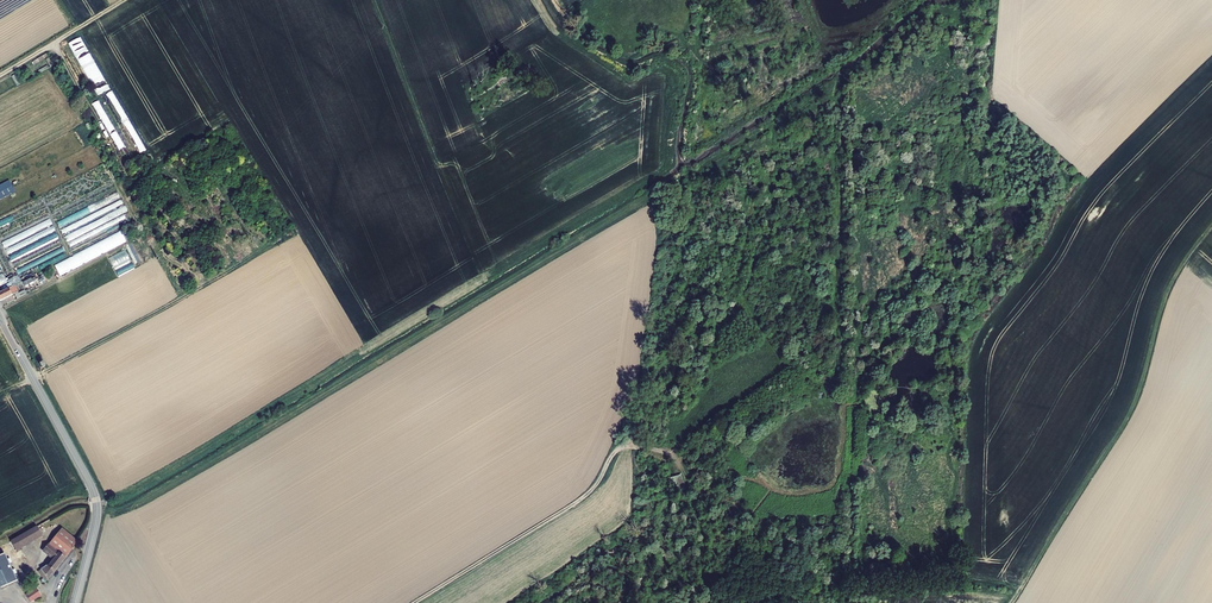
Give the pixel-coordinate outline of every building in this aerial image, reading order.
[(82,36),(69,43),(93,90),(99,87),(102,93),(109,89),(82,36)] [(12,187),(9,182),(0,186),(0,193),(12,187)] [(0,193),(0,200),(15,192),(12,187),(0,193)] [(103,201),(56,222),(59,227),(105,206),(103,201)] [(69,246),(125,222),(121,214),(126,212),(122,202),(60,228),(63,235),(64,235),(69,246)] [(2,241),(13,269),(15,269),(17,274),(38,266),(40,269),(67,258),(61,246),(51,222),(2,241)] [(53,265),(59,276),(126,243),(120,232),(53,265)] [(148,240),(151,250),(159,247),(155,237),(148,240)] [(2,270),(3,273),(9,270),(0,251),(0,271),(2,270)] [(22,283),(24,288),(34,284),(31,279),(22,283)] [(0,293),(0,298),(1,300),(15,292),(19,290),(16,285),(0,293)] [(681,473),(668,477),(673,492),(686,489),(681,473)] [(49,531),(44,523),(5,545),(10,553),(49,531)] [(78,541),(62,528),(52,541),(69,555),(78,541)] [(69,555),(52,541),(45,551),(52,558),(49,565),(40,572),(45,579),(43,581),(45,584),(69,555)] [(0,548),(0,559),(3,557),(10,553),(5,545),(0,548)] [(3,557),(0,559),(0,567),(5,577),(12,574),(3,557)] [(42,594),(37,588),(27,595),(32,602),(42,594)]
